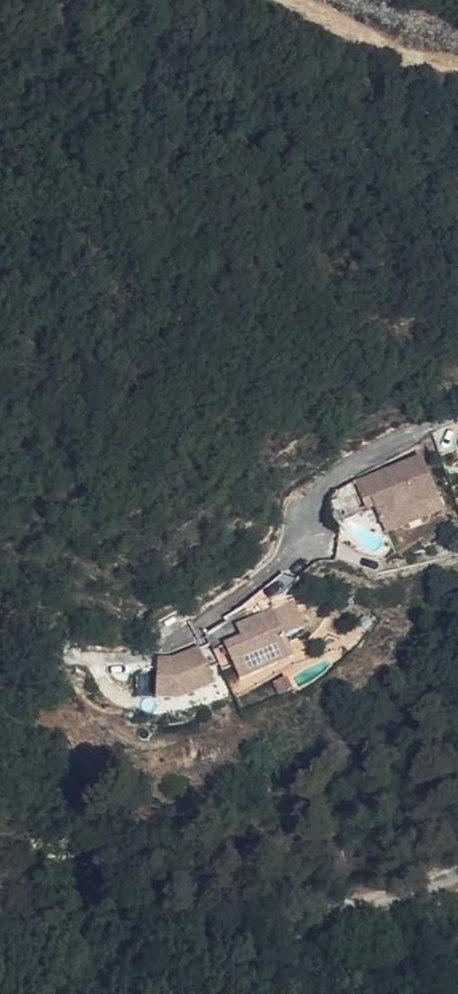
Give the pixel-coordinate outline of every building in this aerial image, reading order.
[(440,491),(425,454),(346,483),(357,512),(372,507),(368,494),(380,489),(385,502),(388,511),(440,491)] [(385,502),(380,489),(368,494),(372,507),(385,502)] [(445,506),(440,491),(388,511),(394,526),(445,506)] [(302,626),(291,601),(272,609),(282,634),(302,626)] [(282,634),(272,609),(238,624),(244,638),(228,645),(243,678),(292,655),(282,634)] [(205,658),(201,648),(184,654),(188,664),(205,658)] [(188,664),(184,654),(181,655),(162,656),(160,690),(176,689),(195,681),(199,692),(216,684),(205,658),(188,664)] [(199,692),(195,681),(176,689),(160,690),(159,698),(183,699),(199,692)]
